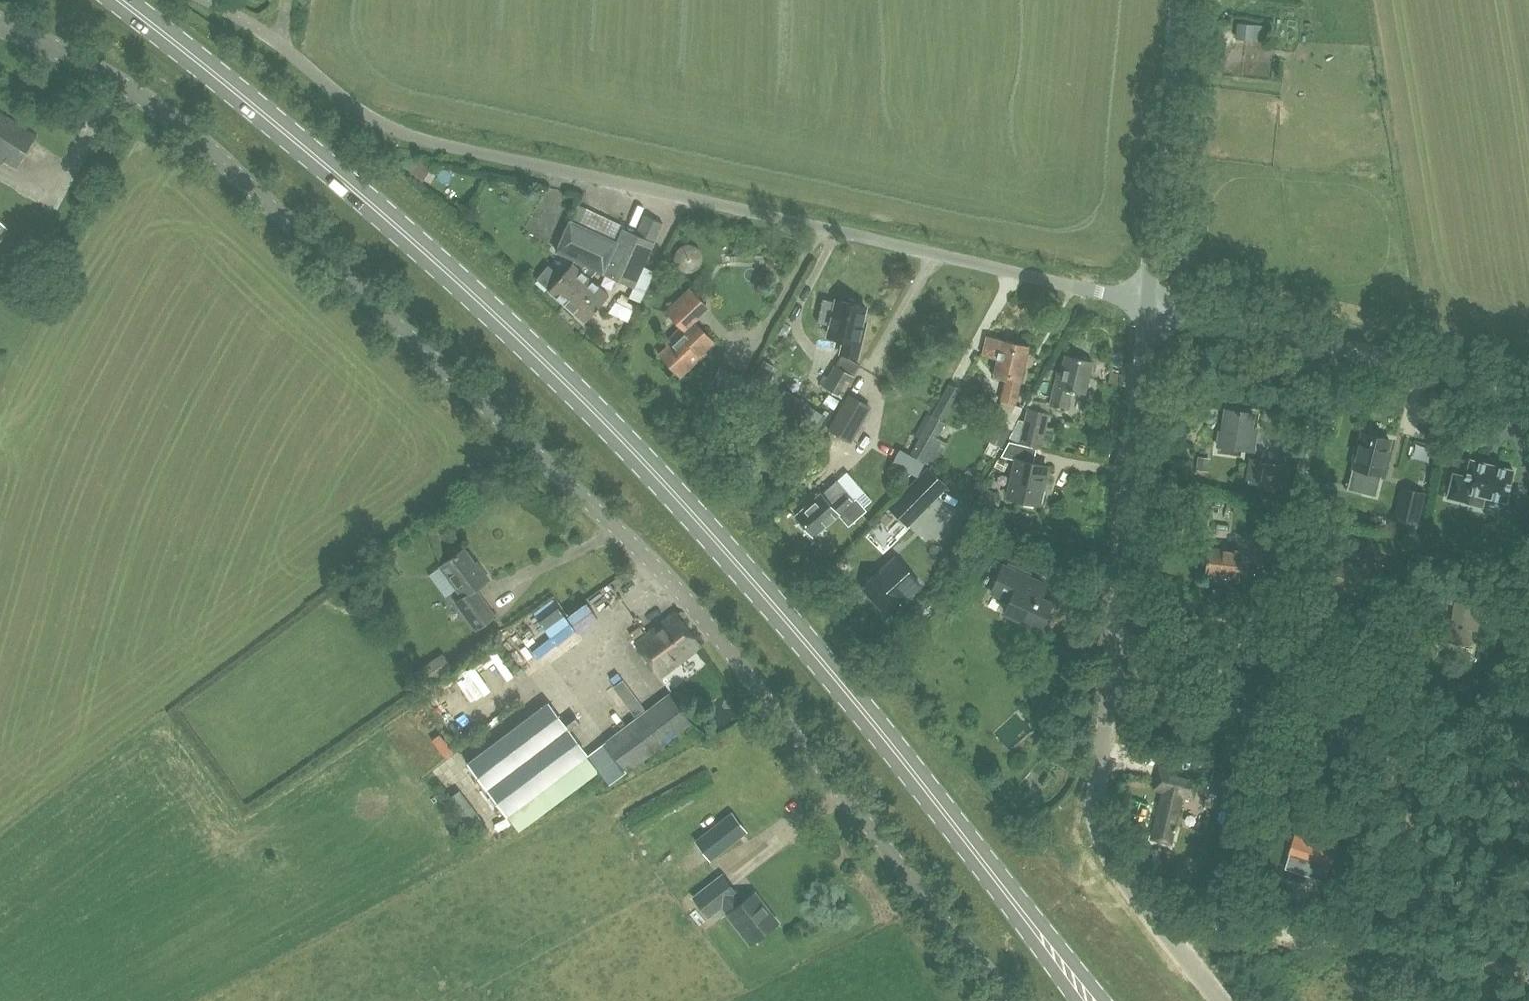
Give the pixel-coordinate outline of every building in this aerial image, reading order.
[(1237,38),(1252,40),(1254,24),(1238,22),(1237,38)] [(37,136),(0,115),(0,157),(18,168),(37,136)] [(547,266),(537,279),(548,289),(586,321),(609,294),(590,277),(598,269),(634,284),(641,269),(652,244),(654,245),(663,222),(645,214),(635,237),(622,231),(625,224),(576,203),(568,221),(555,250),(577,259),(574,263),(572,262),(559,276),(547,266)] [(9,228),(0,220),(0,237),(9,228)] [(667,311),(681,327),(684,324),(704,306),(690,290),(667,311)] [(618,297),(608,312),(628,321),(635,305),(626,301),(619,298),(618,297)] [(845,332),(841,348),(858,352),(865,321),(861,320),(864,306),(837,299),(830,328),(845,332)] [(659,353),(681,376),(701,357),(700,356),(715,341),(700,326),(693,333),(684,324),(681,327),(666,341),(668,344),(659,353)] [(1004,381),(1000,400),(1015,404),(1029,346),(988,336),(983,355),(997,358),(993,378),(1004,381)] [(858,364),(841,354),(823,385),(841,395),(858,364)] [(1050,406),(1067,409),(1071,391),(1084,393),(1091,360),(1066,355),(1062,373),(1058,372),(1050,406)] [(848,394),(829,429),(850,441),(870,406),(848,394)] [(1216,447),(1255,454),(1260,428),(1254,427),(1256,413),(1224,408),(1220,430),(1219,429),(1216,447)] [(1041,447),(1048,415),(1027,410),(1020,442),(1041,447)] [(912,454),(933,466),(944,446),(935,441),(945,423),(932,417),(912,454)] [(1000,447),(1009,430),(998,424),(989,441),(1000,447)] [(1355,449),(1353,457),(1354,461),(1353,466),(1349,485),(1362,489),(1361,491),(1375,494),(1379,478),(1377,477),(1378,472),(1380,473),(1389,438),(1362,431),(1358,447),(1355,449)] [(1009,498),(1017,500),(1038,505),(1046,466),(1033,463),(1036,448),(1008,442),(1001,457),(1018,461),(1009,498)] [(802,462),(791,455),(783,469),(794,475),(802,462)] [(1278,488),(1282,465),(1264,462),(1265,460),(1249,458),(1246,480),(1259,482),(1258,485),(1278,488)] [(1470,492),(1485,496),(1503,501),(1505,501),(1506,499),(1505,499),(1513,472),(1514,470),(1511,469),(1511,470),(1472,459),(1470,458),(1470,460),(1470,461),(1466,476),(1454,473),(1447,496),(1468,502),(1470,492)] [(929,469),(901,497),(890,508),(907,525),(918,514),(946,485),(929,469)] [(814,536),(838,514),(849,526),(867,510),(856,498),(853,501),(837,483),(822,495),(822,494),(797,516),(814,536)] [(1399,507),(1396,518),(1418,524),(1425,493),(1413,489),(1404,487),(1399,507)] [(1401,535),(1372,527),(1365,555),(1394,563),(1401,535)] [(1241,551),(1207,548),(1205,573),(1238,577),(1241,551)] [(464,550),(441,566),(465,598),(458,604),(478,630),(494,618),(474,592),(488,582),(464,550)] [(879,570),(862,587),(876,602),(875,604),(887,616),(906,599),(905,598),(920,584),(895,557),(880,571),(879,570)] [(1052,604),(1041,599),(1047,586),(1003,567),(992,593),(1011,601),(1005,612),(1009,614),(1008,617),(1009,620),(1017,623),(1020,622),(1021,620),(1041,628),(1052,604)] [(1265,568),(1263,586),(1276,588),(1279,570),(1265,568)] [(1440,621),(1437,637),(1449,639),(1469,643),(1472,626),(1476,627),(1477,617),(1489,618),(1491,602),(1461,598),(1462,592),(1448,590),(1446,601),(1455,602),(1452,623),(1440,621)] [(701,647),(675,613),(636,642),(662,677),(701,647)] [(528,638),(515,645),(527,669),(540,662),(528,638)] [(483,668),(493,686),(515,674),(496,640),(474,653),(483,668)] [(429,658),(438,670),(449,661),(439,649),(429,658)] [(464,663),(432,675),(444,706),(476,694),(464,663)] [(670,696),(606,743),(589,756),(610,785),(628,772),(692,725),(670,696)] [(468,764),(519,831),(599,771),(549,703),(468,764)] [(1213,764),(1206,787),(1238,796),(1245,773),(1213,764)] [(1165,790),(1152,838),(1171,842),(1183,795),(1193,797),(1198,779),(1161,769),(1156,788),(1165,790)] [(1336,821),(1348,825),(1353,810),(1342,805),(1336,821)] [(697,841),(712,860),(748,833),(733,813),(697,841)] [(1295,834),(1285,868),(1324,881),(1328,868),(1336,843),(1323,838),(1321,846),(1306,842),(1307,838),(1295,834)] [(695,899),(709,917),(723,907),(728,914),(752,945),(778,924),(755,894),(744,902),(724,876),(695,899)] [(1357,935),(1367,937),(1370,923),(1360,921),(1357,935)]
